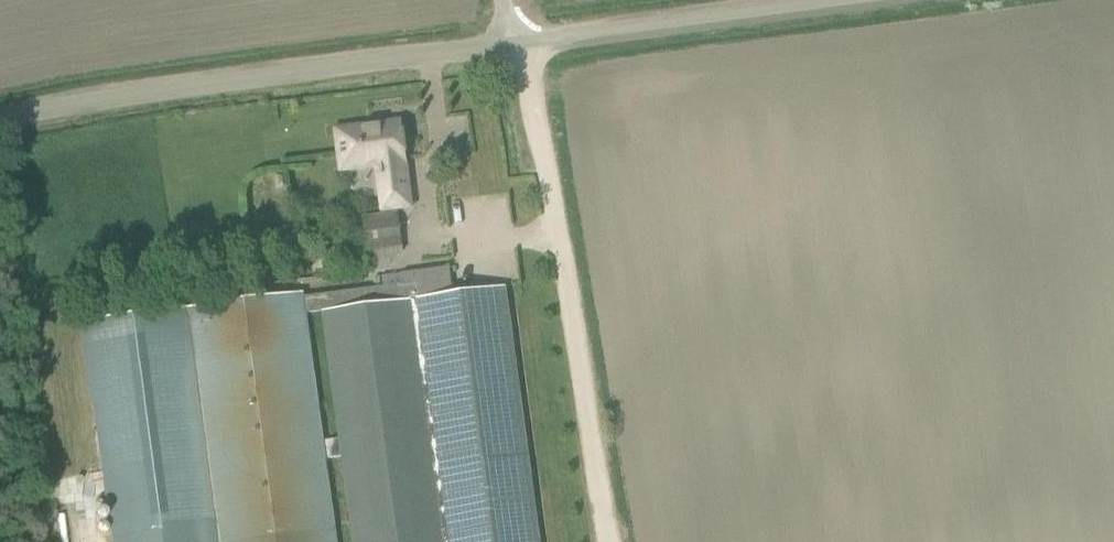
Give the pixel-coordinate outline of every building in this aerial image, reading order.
[(351,131),(334,133),(337,155),(354,152),(356,165),(373,163),(380,210),(411,205),(405,158),(400,124),(351,131)] [(403,253),(398,212),(362,217),(369,273),(390,270),(403,253)] [(446,266),(447,267),(401,273),(402,283),(81,322),(107,541),(337,541),(327,459),(341,457),(353,541),(541,541),(507,287),(453,293),(450,266),(446,266)]
